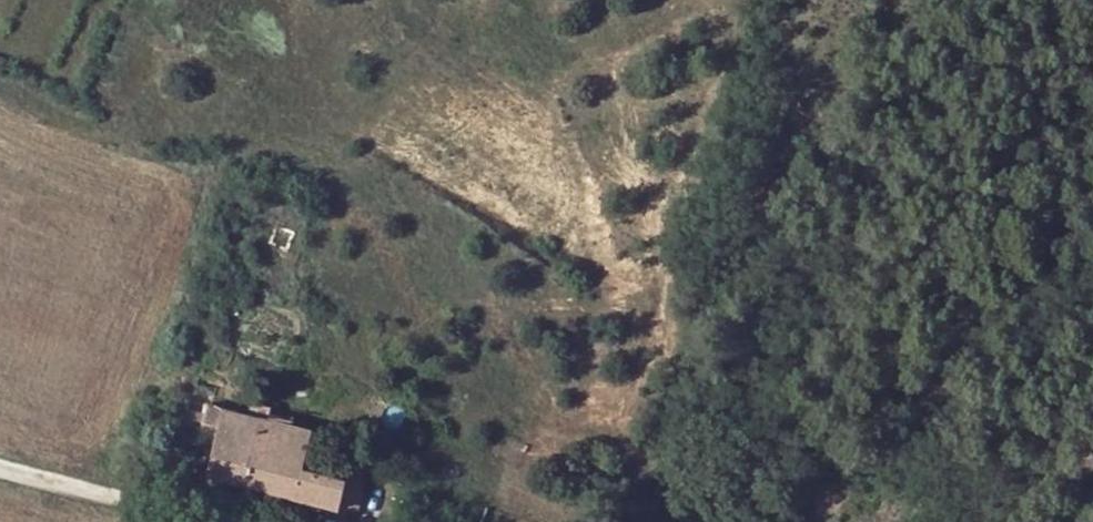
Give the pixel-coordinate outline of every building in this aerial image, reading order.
[(248,412),(206,401),(200,429),(216,433),(207,473),(278,490),(283,461),(303,466),(312,427),(270,417),(272,406),(251,400),(248,412)] [(338,505),(345,477),(303,466),(283,461),(278,490),(338,505)] [(364,482),(345,477),(338,505),(358,510),(364,482)]
